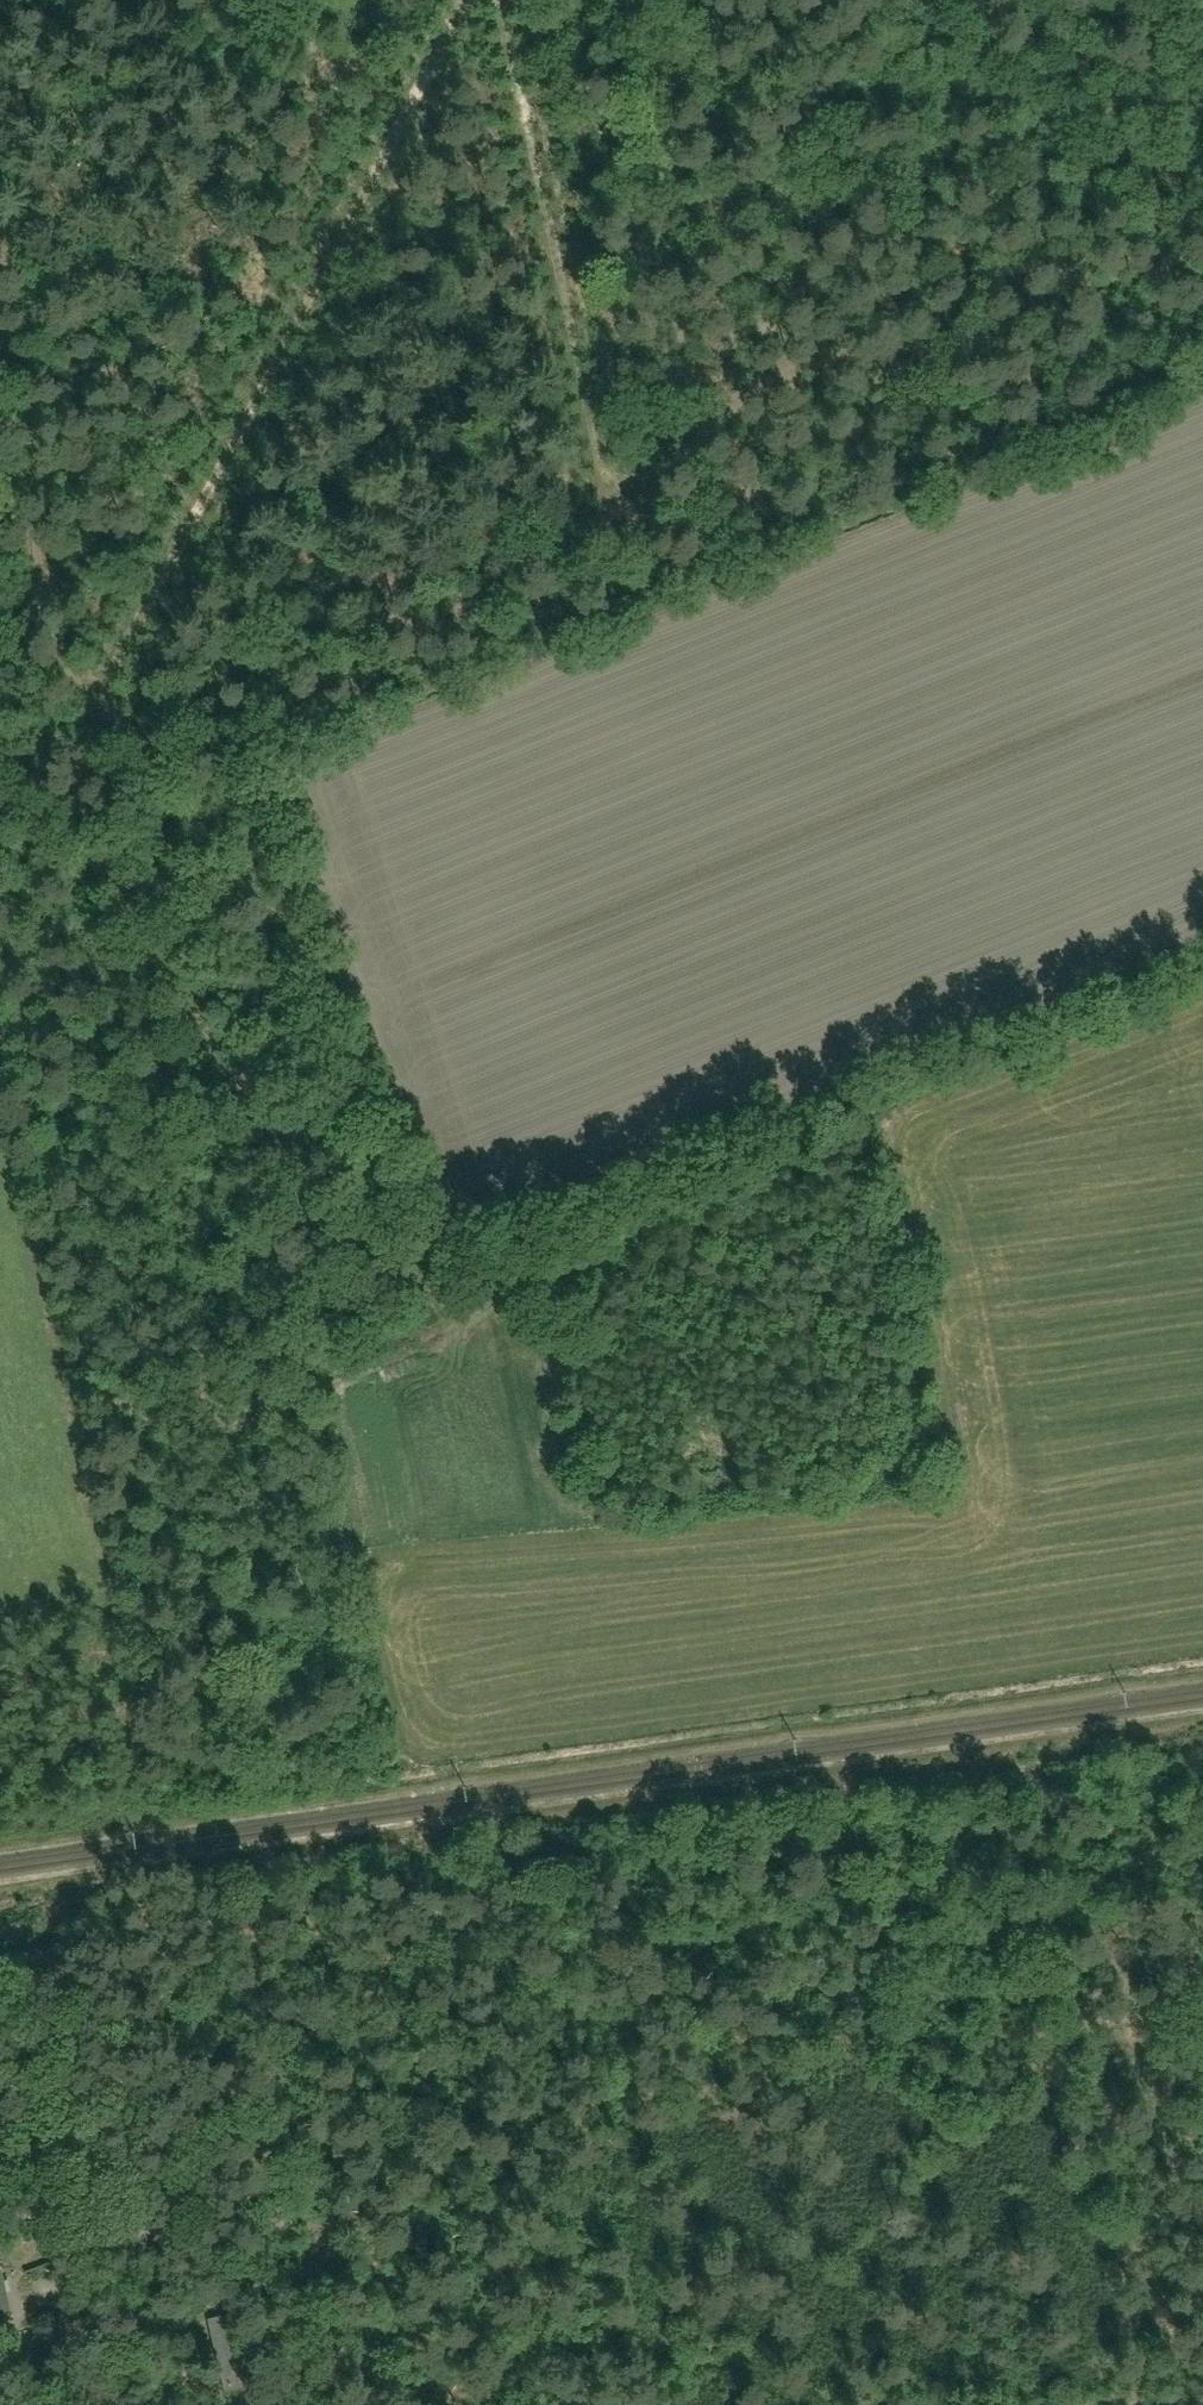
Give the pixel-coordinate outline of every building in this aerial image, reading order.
[(40,1968),(24,1971),(27,1987),(43,1983),(40,1968)] [(0,2273),(0,2317),(11,2314),(1,2273),(0,2273)] [(210,2322),(225,2392),(262,2384),(247,2314),(210,2322)]
